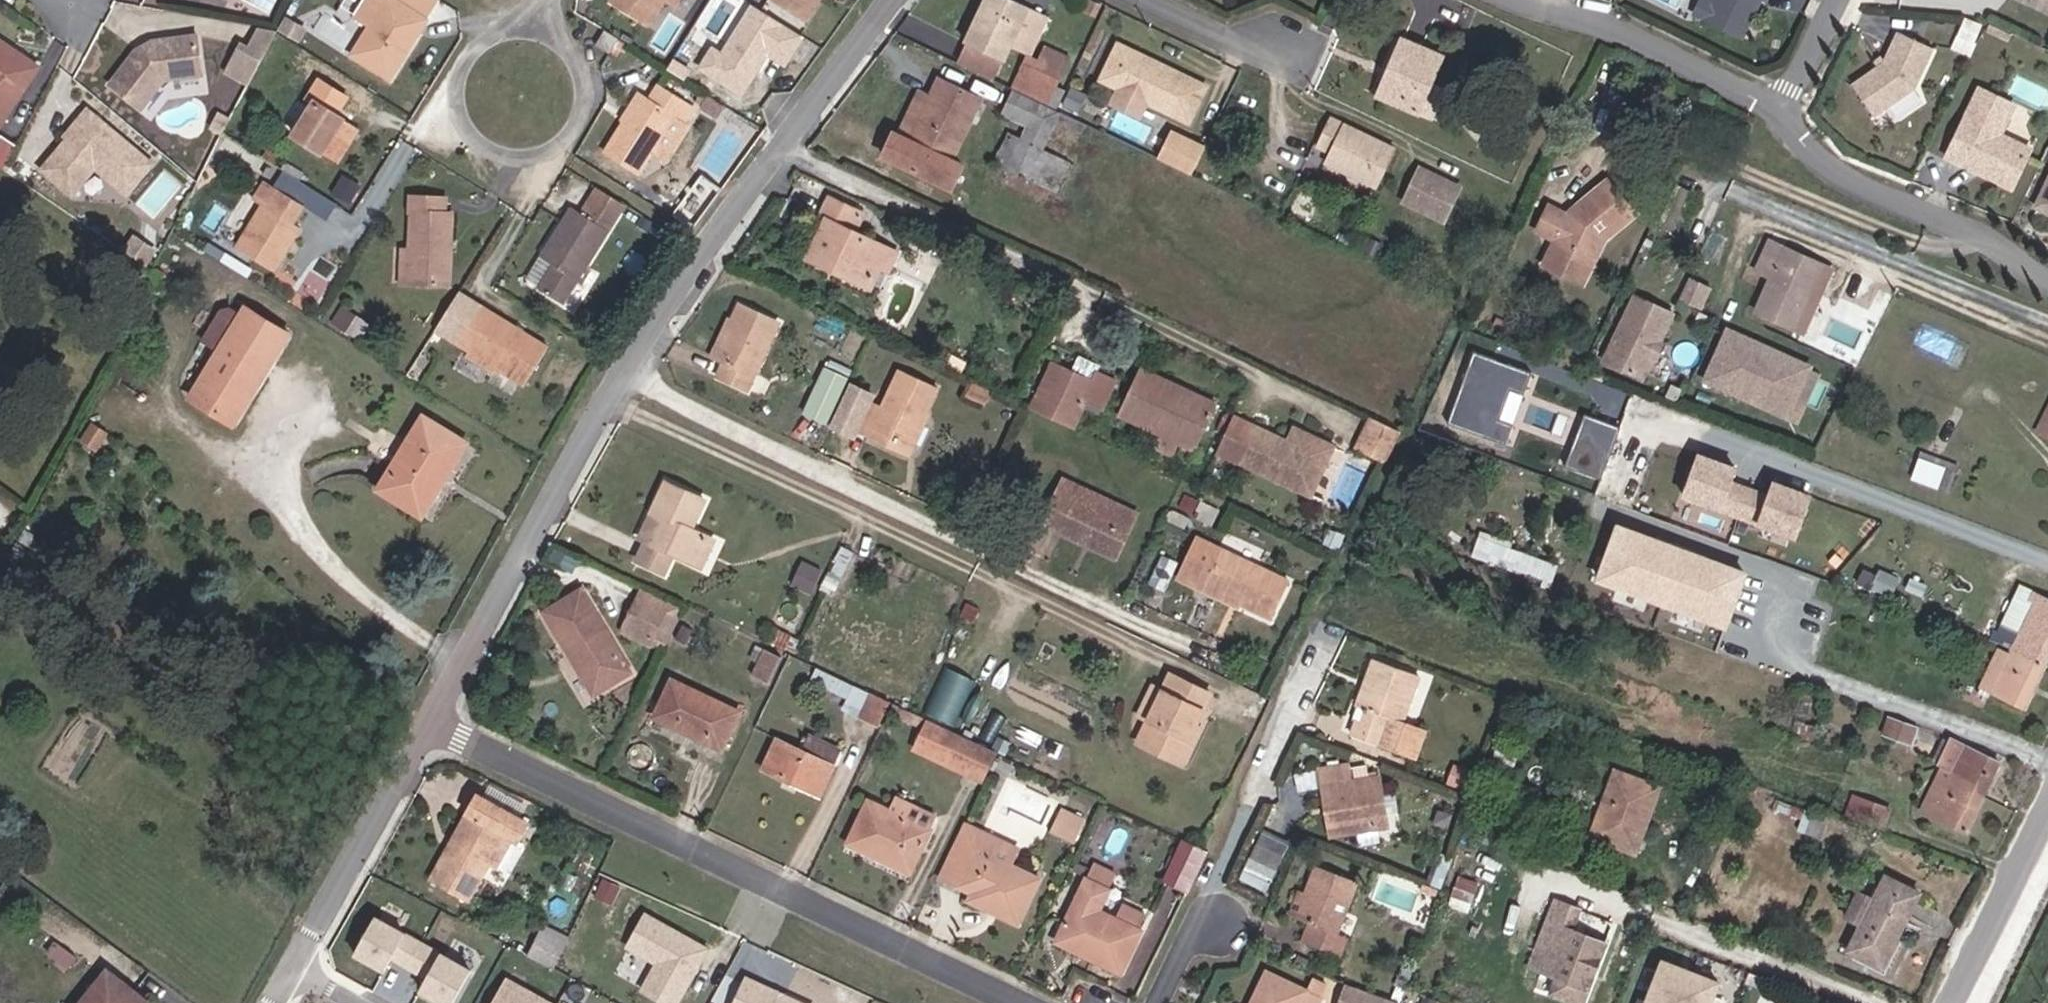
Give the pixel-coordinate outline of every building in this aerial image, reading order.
[(387,81),(426,25),(392,0),(369,0),(356,18),(369,29),(351,55),(387,81)] [(612,8),(647,31),(668,0),(617,0),(612,8)] [(802,18),(815,0),(776,0),(802,18)] [(1005,0),(994,0),(968,47),(1003,66),(1012,49),(1031,14),(1005,0)] [(1703,8),(1690,32),(1726,49),(1740,21),(1738,17),(1742,9),(1750,12),(1756,0),(1687,0),(1703,8)] [(782,65),(800,38),(752,8),(720,57),(710,51),(699,69),(739,94),(760,61),(757,59),(761,52),(782,65)] [(1048,23),(1031,14),(1012,49),(1030,58),(1048,23)] [(228,72),(255,84),(280,31),(263,23),(254,41),(245,37),(228,72)] [(611,44),(612,43),(597,34),(589,49),(601,59),(611,44)] [(134,52),(108,87),(139,111),(162,82),(200,77),(195,37),(149,43),(150,48),(144,51),(142,47),(134,52)] [(0,48),(0,132),(37,69),(0,48)] [(1902,106),(1923,67),(1889,49),(1873,79),(1841,100),(1862,132),(1902,106)] [(1128,76),(1137,58),(1124,50),(1114,68),(1128,76)] [(1370,106),(1406,124),(1419,98),(1432,70),(1394,52),(1370,106)] [(1057,93),(1064,80),(1071,66),(1049,54),(1041,67),(1030,62),(1023,74),(1057,93)] [(1168,82),(1154,75),(1158,68),(1137,58),(1128,76),(1114,68),(1104,86),(1192,132),(1211,96),(1171,75),(1168,82)] [(1171,75),(1158,68),(1154,75),(1168,82),(1171,75)] [(939,80),(930,98),(936,101),(946,83),(939,80)] [(345,100),(324,87),(318,82),(306,100),(313,104),(292,137),(334,164),(355,132),(333,118),(345,100)] [(894,132),(883,152),(948,187),(959,167),(949,162),(982,103),(946,83),(936,101),(930,98),(918,91),(895,133),(894,132)] [(601,154),(633,173),(646,152),(660,160),(680,125),(677,123),(685,109),(651,88),(642,103),(634,98),(601,154)] [(1059,119),(1016,97),(1004,119),(1029,134),(1022,148),(1039,157),(1059,119)] [(1988,153),(2003,124),(1969,107),(1935,174),(1953,182),(1959,180),(1967,184),(1969,190),(1999,206),(2015,175),(1991,164),(1988,153)] [(85,111),(74,124),(80,130),(73,138),(67,139),(40,171),(66,193),(84,172),(91,171),(93,168),(125,195),(150,166),(85,111)] [(80,130),(74,124),(64,136),(67,139),(73,138),(80,130)] [(1320,172),(1367,198),(1385,161),(1324,129),(1311,155),(1325,162),(1320,172)] [(1025,183),(1039,157),(1022,148),(1008,140),(994,165),(1025,183)] [(1207,158),(1175,141),(1159,170),(1191,187),(1207,158)] [(667,215),(686,229),(715,189),(696,175),(667,215)] [(2023,226),(2047,238),(2047,176),(2023,226)] [(302,205),(267,179),(255,194),(268,204),(237,249),(269,270),(298,227),(291,221),(302,205)] [(1959,180),(1953,182),(1969,190),(1967,184),(1959,180)] [(1450,203),(1404,181),(1389,212),(1434,234),(1450,203)] [(557,310),(624,207),(621,206),(600,192),(580,221),(567,213),(546,248),(558,257),(553,265),(534,294),(557,310)] [(1544,257),(1539,267),(1558,275),(1555,284),(1576,293),(1593,254),(1622,229),(1592,196),(1564,221),(1568,225),(1558,236),(1535,225),(1525,247),(1544,257)] [(884,282),(877,279),(889,256),(857,239),(866,221),(839,207),(809,263),(875,299),(884,282)] [(446,214),(412,210),(410,219),(413,225),(402,283),(406,288),(440,290),(446,254),(449,254),(453,231),(446,229),(446,214)] [(542,256),(553,265),(558,257),(546,248),(542,256)] [(884,282),(887,284),(899,261),(889,256),(877,279),(884,282)] [(1744,328),(1781,345),(1800,304),(1796,302),(1807,278),(1760,257),(1747,286),(1760,292),(1744,328)] [(1573,300),(1576,293),(1555,284),(1558,275),(1539,267),(1533,282),(1573,300)] [(1791,349),(1822,283),(1807,278),(1796,302),(1800,304),(1781,345),(1791,349)] [(771,328),(734,309),(707,359),(718,364),(712,377),(739,391),(771,328)] [(1631,394),(1661,329),(1624,312),(1594,377),(1631,394)] [(236,313),(184,399),(223,425),(279,338),(236,313)] [(448,360),(462,369),(489,384),(517,399),(537,363),(470,323),(448,360)] [(1719,347),(1698,393),(1735,410),(1739,401),(1769,415),(1784,408),(1796,383),(1719,347)] [(1435,427),(1492,449),(1500,429),(1487,424),(1499,392),(1512,397),(1519,377),(1462,356),(1435,427)] [(489,384),(462,369),(459,376),(485,392),(489,384)] [(1066,384),(1048,375),(1025,417),(1068,438),(1079,415),(1097,424),(1112,397),(1093,387),(1096,382),(1074,370),(1066,384)] [(842,382),(822,372),(799,419),(819,430),(842,382)] [(843,391),(823,431),(846,442),(851,431),(865,438),(868,433),(901,451),(917,419),(929,395),(893,378),(875,413),(863,408),(866,402),(843,391)] [(1126,404),(1202,443),(1213,419),(1137,381),(1126,404)] [(987,401),(969,393),(963,406),(980,414),(987,401)] [(1739,401),(1735,410),(1776,429),(1784,408),(1769,415),(1739,401)] [(1192,461),(1202,443),(1126,404),(1116,423),(1192,461)] [(2044,407),(2023,450),(2047,463),(2047,409),(2044,407)] [(902,460),(921,421),(917,419),(901,451),(868,433),(865,438),(864,441),(902,460)] [(1558,456),(1575,462),(1589,426),(1571,419),(1558,456)] [(370,495),(412,521),(458,451),(415,424),(370,495)] [(1588,485),(1607,433),(1589,426),(1575,462),(1558,456),(1552,471),(1569,478),(1588,485)] [(1229,434),(1220,451),(1312,499),(1329,467),(1293,448),(1286,462),(1229,434)] [(1350,468),(1377,480),(1391,452),(1364,438),(1350,468)] [(1304,515),(1312,499),(1220,451),(1211,469),(1304,515)] [(1689,483),(1678,510),(1788,554),(1798,527),(1804,514),(1767,499),(1762,512),(1723,497),(1728,485),(1694,471),(1689,483)] [(1943,485),(1909,471),(1899,497),(1933,511),(1943,485)] [(679,569),(693,541),(678,533),(693,504),(656,485),(640,516),(647,520),(634,544),(625,561),(650,574),(659,558),(679,569)] [(1058,490),(1038,532),(1052,539),(1073,499),(1058,490)] [(1128,526),(1073,499),(1052,539),(1108,568),(1128,526)] [(647,520),(640,516),(627,541),(634,544),(647,520)] [(1614,540),(1594,591),(1719,640),(1739,589),(1614,540)] [(701,545),(693,541),(679,569),(686,573),(701,545)] [(1463,566),(1504,581),(1511,564),(1512,558),(1471,543),(1463,566)] [(1543,576),(1511,564),(1504,581),(1536,593),(1543,576)] [(1216,566),(1198,604),(1210,610),(1213,604),(1230,613),(1229,617),(1265,634),(1281,598),(1276,596),(1216,566)] [(1170,578),(1153,569),(1140,596),(1157,605),(1170,578)] [(587,596),(553,616),(600,698),(634,678),(587,596)] [(651,599),(635,631),(660,645),(668,650),(685,617),(651,599)] [(2034,687),(2047,658),(2047,630),(2012,613),(1994,650),(1987,646),(1980,662),(1990,666),(2034,687)] [(654,657),(660,645),(635,631),(629,643),(654,657)] [(953,665),(931,710),(956,721),(978,677),(953,665)] [(2014,727),(2034,687),(1990,666),(1964,716),(1975,720),(1981,710),(2014,727)] [(1387,686),(1345,667),(1336,690),(1340,692),(1329,715),(1326,714),(1320,729),(1325,730),(1322,741),(1381,767),(1393,738),(1370,729),(1387,686)] [(678,688),(659,725),(726,758),(744,720),(678,688)] [(1175,743),(1188,749),(1196,731),(1189,728),(1197,709),(1160,691),(1151,708),(1138,737),(1128,760),(1160,776),(1175,743)] [(880,736),(892,711),(873,700),(860,726),(880,736)] [(1125,730),(1138,737),(1151,708),(1138,702),(1125,730)] [(986,792),(1001,764),(933,731),(926,746),(919,760),(963,781),(986,792)] [(1906,745),(1901,743),(1897,741),(1881,735),(1875,752),(1901,762),(1906,745)] [(1173,783),(1188,749),(1175,743),(1160,776),(1173,783)] [(802,758),(782,747),(765,779),(820,807),(836,775),(834,774),(841,760),(810,744),(802,758)] [(1948,803),(1973,815),(1987,785),(1940,762),(1928,783),(1941,790),(1949,794),(1948,803)] [(1320,772),(1300,774),(1302,787),(1322,785),(1320,772)] [(1464,790),(1445,781),(1440,795),(1459,803),(1464,790)] [(1337,828),(1328,828),(1330,851),(1387,848),(1383,798),(1355,799),(1354,782),(1324,783),(1326,802),(1334,801),(1337,828)] [(1575,852),(1619,869),(1645,807),(1602,789),(1575,852)] [(1949,794),(1941,790),(1936,798),(1929,798),(1922,810),(1914,831),(1956,850),(1973,815),(1948,803),(1949,794)] [(1857,791),(1852,806),(1878,815),(1883,800),(1857,791)] [(895,813),(890,822),(902,828),(910,812),(907,809),(899,805),(895,813)] [(463,913),(482,880),(498,849),(509,854),(511,855),(520,837),(474,812),(448,857),(453,860),(450,866),(444,864),(428,894),(463,913)] [(905,879),(913,883),(940,827),(930,822),(924,819),(910,812),(902,828),(890,822),(872,813),(864,830),(863,833),(852,855),(861,859),(905,879)] [(1881,827),(1845,814),(1839,831),(1875,844),(1881,827)] [(1085,834),(1064,824),(1053,843),(1074,853),(1085,834)] [(1811,825),(1810,831),(1804,850),(1819,856),(1828,832),(1811,825)] [(1793,847),(1804,850),(1810,831),(1799,827),(1793,847)] [(1273,891),(1294,839),(1266,828),(1244,879),(1273,891)] [(947,865),(936,889),(970,904),(967,911),(1016,936),(1039,890),(1008,874),(978,860),(985,844),(965,835),(963,834),(947,865)] [(1015,858),(985,844),(978,860),(1008,874),(1015,858)] [(487,882),(493,885),(509,854),(498,849),(482,880),(487,882)] [(1200,863),(1184,855),(1162,898),(1179,907),(1184,909),(1195,886),(1205,865),(1200,863)] [(1096,874),(1091,886),(1113,896),(1118,885),(1096,874)] [(1352,893),(1313,876),(1292,926),(1304,931),(1297,950),(1335,966),(1342,949),(1332,944),(1352,893)] [(1083,955),(1079,964),(1121,985),(1140,945),(1118,935),(1100,926),(1113,896),(1091,886),(1062,944),(1083,955)] [(1842,938),(1849,942),(1856,945),(1843,971),(1876,988),(1914,913),(1881,898),(1868,921),(1862,918),(1854,914),(1842,938)] [(1555,907),(1531,969),(1549,975),(1543,991),(1549,993),(1547,1002),(1550,1002),(1581,1002),(1602,950),(1572,939),(1580,917),(1555,907)] [(711,950),(687,936),(685,940),(677,936),(679,932),(649,915),(630,947),(660,964),(645,991),(667,1002),(681,1002),(711,950)] [(431,944),(383,917),(363,953),(393,970),(400,958),(418,968),(431,944)] [(1124,920),(1118,935),(1140,945),(1147,931),(1124,920)] [(542,930),(539,936),(568,949),(570,944),(542,930)] [(539,936),(525,965),(545,974),(553,978),(568,949),(539,936)] [(479,971),(431,944),(418,968),(435,977),(428,990),(451,1002),(461,1002),(479,971)] [(1056,953),(1079,964),(1083,955),(1062,944),(1056,953)] [(1662,958),(1645,1002),(1718,1002),(1726,983),(1662,958)] [(136,1000),(96,969),(71,1002),(134,1002),(136,1000)] [(512,978),(498,1002),(556,1002),(512,978)] [(778,992),(748,978),(736,1002),(802,1002),(784,995),(782,999),(776,996),(778,992)] [(1406,999),(1346,981),(1339,1002),(1405,1002),(1406,999)] [(1265,989),(1258,1002),(1295,1002),(1265,989)] [(1742,990),(1739,998),(1751,1002),(1756,1002),(1759,997),(1742,990)]
